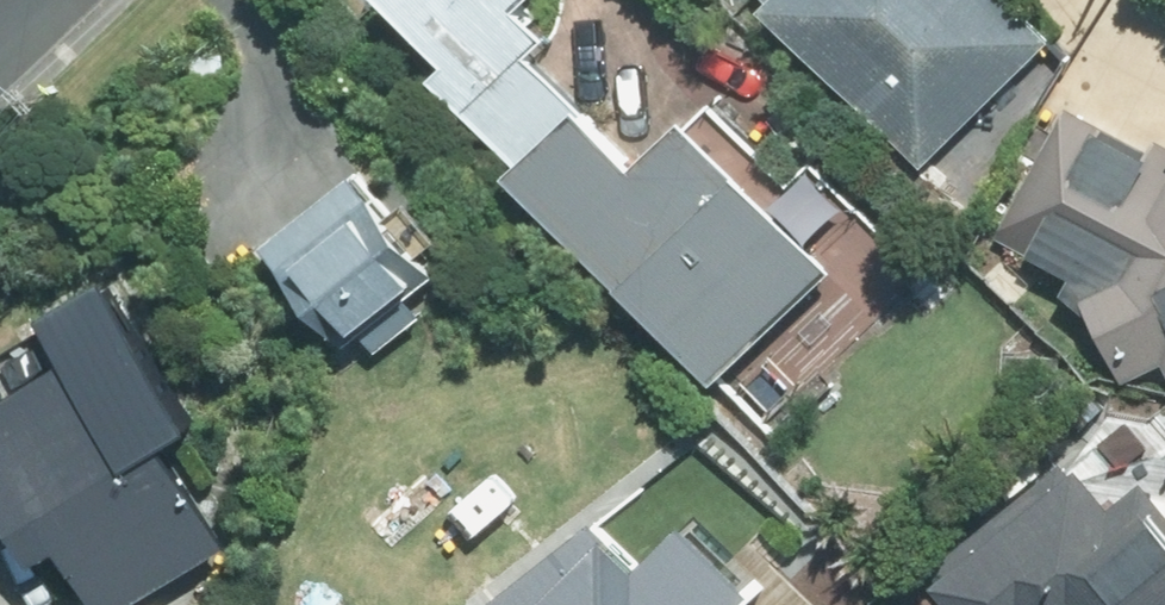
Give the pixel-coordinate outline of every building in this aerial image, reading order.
[(588,106),(537,49),(557,32),(529,1),(531,0),(405,0),(459,58),(441,74),(525,163),(588,106)] [(925,163),(1058,37),(1022,0),(775,0),(772,4),(925,163)] [(588,106),(525,163),(720,376),(841,266),(705,115),(656,160),(597,98),(588,106)] [(1160,148),(1077,103),(1003,237),(1075,275),(1068,288),(1098,315),(1129,379),(1164,362),(1164,138),(1160,148)] [(401,214),(363,167),(274,240),(356,342),(445,269),(428,248),(447,232),(419,198),(401,214)] [(103,604),(127,604),(236,540),(112,332),(0,397),(0,430),(103,604)] [(1164,471),(1132,497),(1100,457),(1083,471),(1073,459),(941,565),(973,604),(1164,604),(1164,472),(1164,471)] [(654,551),(621,586),(530,495),(419,604),(708,604),(654,551)]
